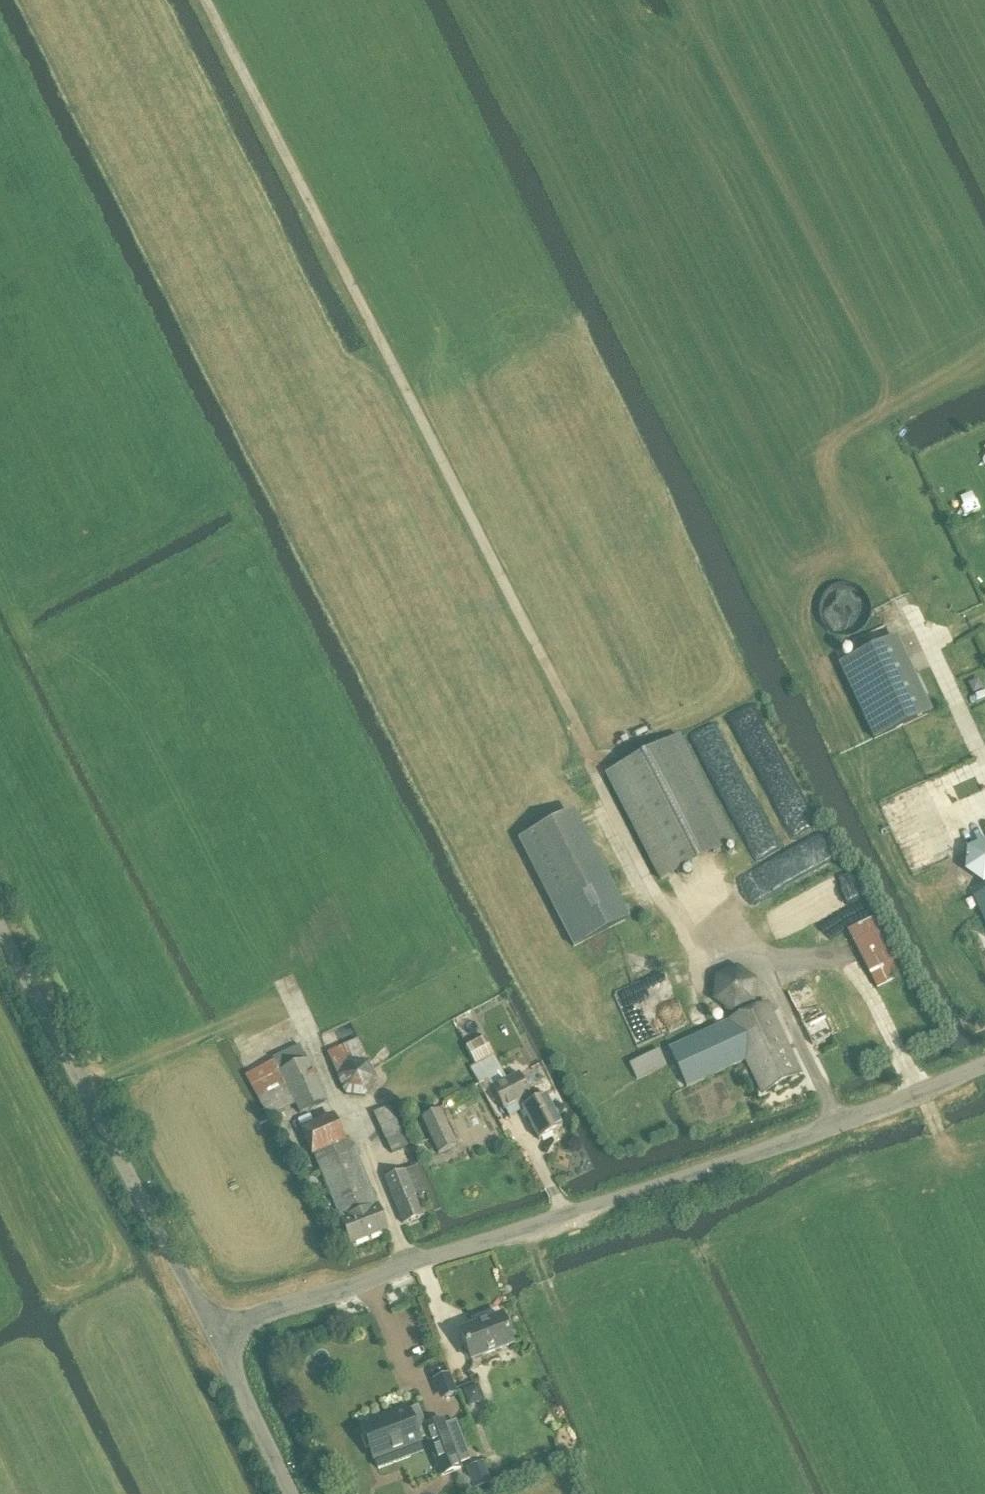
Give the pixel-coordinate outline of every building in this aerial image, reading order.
[(875,738),(923,715),(890,646),(841,669),(875,738)] [(678,736),(621,765),(605,774),(660,881),(733,843),(678,736)] [(581,964),(635,939),(579,831),(527,853),(581,964)] [(973,852),(971,870),(984,880),(984,847),(973,852)] [(853,867),(796,894),(810,925),(833,914),(863,977),(894,961),(873,919),(878,917),(853,867)] [(984,921),(984,893),(974,898),(984,921)] [(736,974),(719,981),(719,1002),(734,1011),(749,1001),(752,986),(736,974)] [(810,983),(797,990),(787,995),(812,1046),(834,1034),(849,1027),(827,980),(812,987),(810,983)] [(767,1005),(670,1052),(687,1088),(746,1061),(762,1094),(800,1074),(767,1005)] [(300,1046),(274,1059),(296,1108),(299,1115),(327,1102),(300,1046)] [(659,1052),(629,1066),(637,1083),(667,1068),(659,1052)] [(366,1065),(350,1063),(341,1079),(349,1094),(364,1095),(373,1080),(366,1065)] [(519,1075),(492,1089),(503,1112),(521,1103),(524,1108),(522,1109),(539,1141),(562,1129),(545,1097),(533,1103),(519,1075)] [(391,1111),(372,1120),(389,1158),(409,1149),(391,1111)] [(439,1111),(426,1117),(421,1119),(438,1155),(456,1147),(439,1111)] [(334,1118),(302,1131),(313,1158),(345,1143),(334,1118)] [(351,1245),(387,1231),(351,1143),(315,1158),(351,1245)] [(416,1168),(384,1180),(403,1225),(423,1217),(415,1198),(426,1194),(416,1168)] [(502,1317),(460,1333),(470,1361),(512,1345),(502,1317)] [(448,1375),(432,1380),(440,1401),(456,1395),(448,1375)] [(379,1421),(361,1428),(373,1461),(420,1443),(419,1441),(427,1438),(441,1477),(460,1470),(458,1464),(469,1460),(455,1422),(444,1427),(442,1421),(425,1427),(418,1408),(408,1412),(407,1408),(386,1416),(388,1420),(379,1424),(379,1421)] [(493,1485),(485,1463),(467,1470),(475,1492),(493,1485)]
